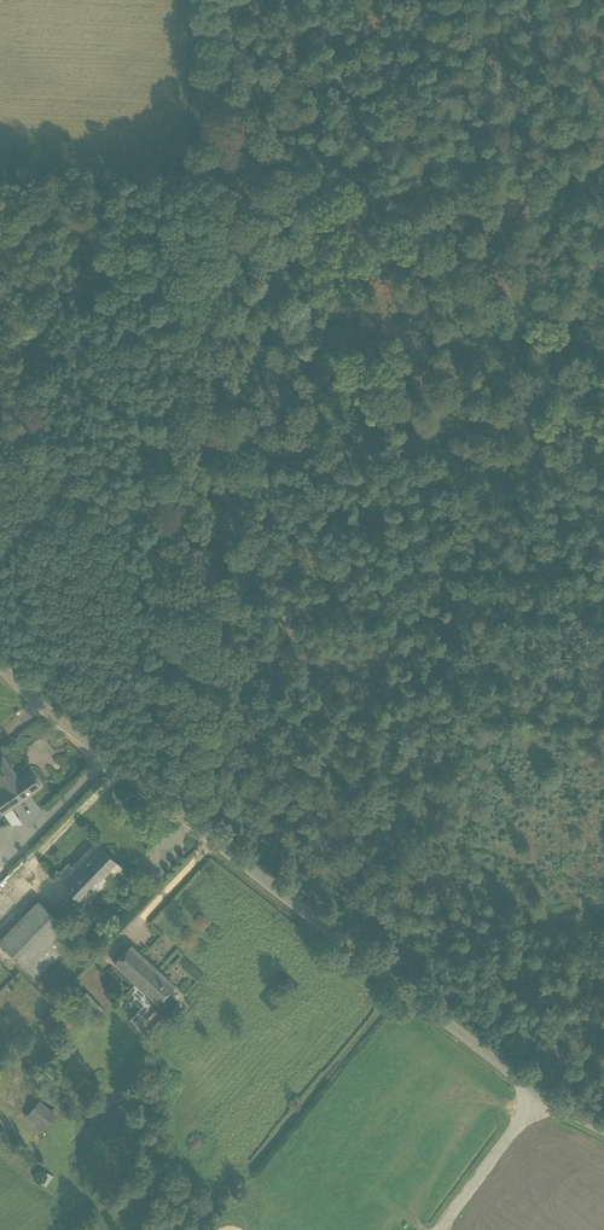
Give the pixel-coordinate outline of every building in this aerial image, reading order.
[(42,787),(30,771),(18,779),(1,755),(0,756),(0,789),(1,791),(0,792),(0,811),(3,815),(42,787)] [(85,907),(122,868),(95,843),(73,867),(69,863),(54,878),(85,907)] [(1,870),(8,877),(20,866),(13,858),(1,870)] [(35,862),(28,868),(37,879),(44,873),(35,862)] [(0,947),(0,949),(38,985),(69,952),(57,942),(66,933),(38,907),(0,947)] [(1,929),(13,918),(5,909),(0,914),(0,928),(1,929)] [(157,1006),(176,985),(132,944),(113,964),(157,1006)] [(32,1099),(17,1115),(34,1131),(49,1115),(32,1099)] [(291,1129),(299,1135),(304,1128),(297,1122),(291,1129)] [(34,1168),(28,1178),(39,1185),(45,1174),(34,1168)]
